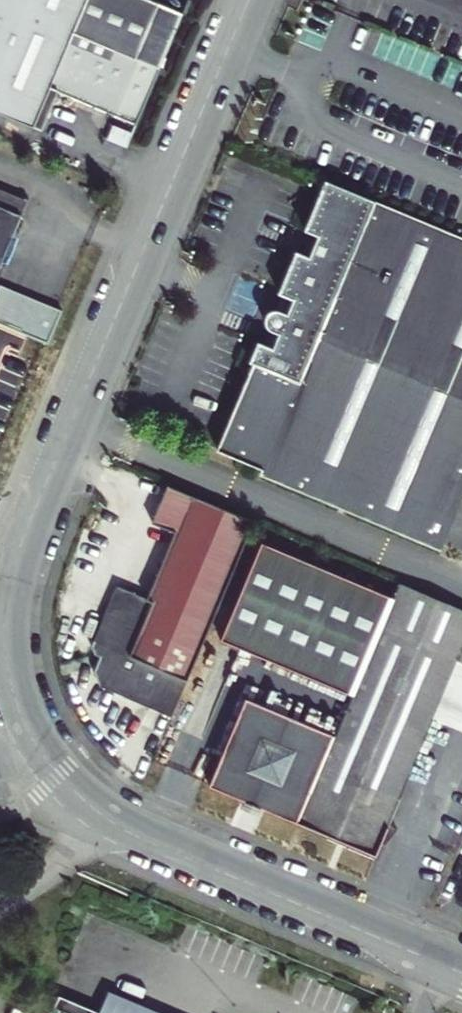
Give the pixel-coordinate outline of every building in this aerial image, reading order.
[(33,128),(49,88),(59,92),(137,124),(183,14),(149,0),(0,0),(0,114),(33,128)] [(42,131),(59,92),(49,88),(33,128),(42,131)] [(313,176),(317,168),(309,164),(306,173),(313,176)] [(219,453),(266,472),(263,477),(445,552),(461,510),(461,239),(327,182),(307,232),(314,235),(305,256),(298,253),(281,294),(289,299),(283,313),(279,312),(275,313),(271,316),(269,319),(268,323),(268,328),(271,331),(274,334),(268,348),(260,345),(251,366),(256,367),(225,439),(219,453)] [(24,200),(0,190),(0,257),(24,200)] [(49,344),(62,311),(0,285),(0,323),(49,344)] [(103,690),(173,719),(255,523),(167,486),(151,522),(174,532),(146,600),(116,587),(90,648),(94,657),(102,660),(96,674),(103,690)] [(379,629),(392,597),(263,543),(221,641),(351,694),(364,663),(379,629)] [(456,662),(461,664),(461,610),(398,583),(392,597),(379,629),(456,662)] [(432,719),(456,662),(379,629),(364,663),(351,694),(336,730),(298,818),(376,852),(432,719)] [(456,662),(432,719),(461,731),(461,664),(456,662)] [(210,781),(298,818),(336,730),(248,693),(210,781)] [(60,997),(55,1009),(66,1012),(98,1012),(60,997)]
